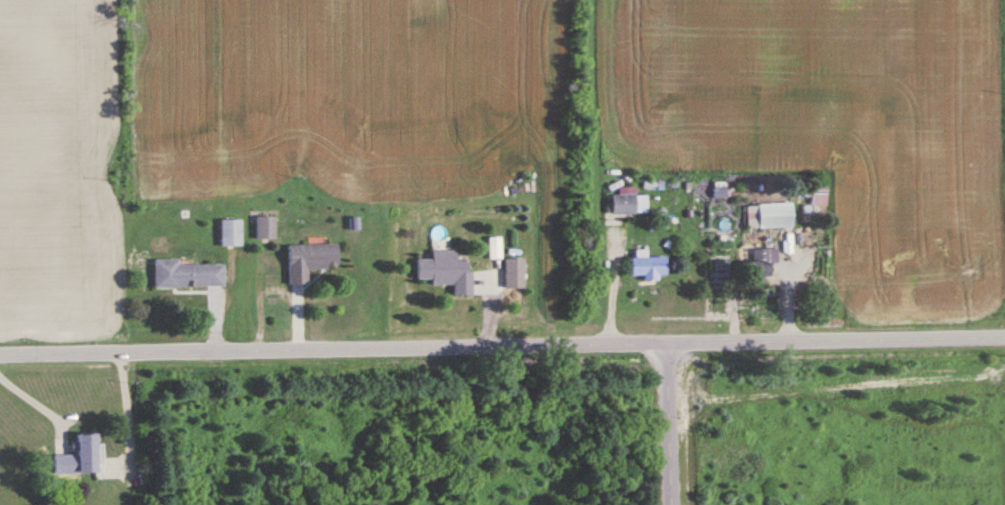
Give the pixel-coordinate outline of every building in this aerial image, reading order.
[(811,214),(826,214),(826,186),(811,186),(811,214)] [(747,229),(791,229),(791,192),(756,192),(756,207),(747,207),(747,229)] [(612,214),(647,214),(647,195),(612,195),(612,214)] [(275,240),(275,217),(256,217),(256,240),(275,240)] [(220,221),(220,248),(242,248),(242,221),(220,221)] [(289,285),(307,285),(307,269),(337,269),(337,245),(288,245),(289,285)] [(417,259),(417,280),(432,280),(432,285),(453,285),(454,295),(471,295),(470,259),(455,259),(455,250),(431,250),(431,259),(417,259)] [(646,258),(646,251),(633,251),(633,277),(643,277),(643,280),(667,280),(666,258),(646,258)] [(524,258),(505,258),(505,289),(524,289),(524,258)] [(179,260),(154,260),(154,288),(223,287),(223,265),(179,265),(179,260)] [(54,474),(97,473),(97,433),(77,434),(77,455),(53,456),(54,474)]
